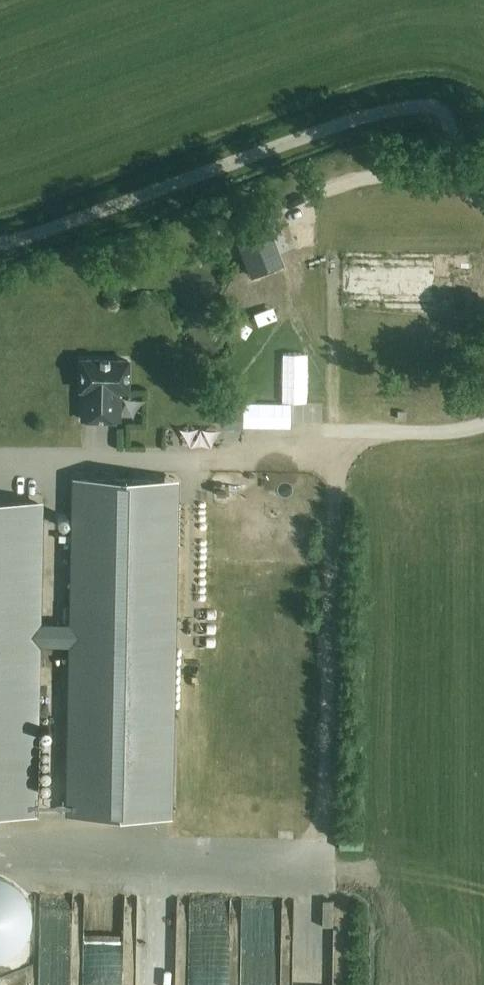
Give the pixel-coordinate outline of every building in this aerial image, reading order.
[(286,220),(285,230),(309,232),(310,221),(286,220)] [(273,238),(275,300),(312,299),(310,237),(273,238)] [(372,265),(479,266),(479,244),(372,244),(372,265)] [(482,299),(482,268),(336,266),(336,296),(482,299)] [(80,387),(82,388),(81,418),(117,418),(118,388),(126,389),(127,359),(81,358),(80,387)] [(241,426),(242,409),(221,409),(221,425),(241,426)] [(302,410),(302,420),(324,420),(324,411),(302,410)] [(68,797),(163,799),(171,503),(169,499),(167,495),(165,492),(162,488),(159,485),(155,483),(152,481),(148,479),(76,477),(75,513),(69,513),(68,530),(75,531),(72,622),(32,621),(35,500),(0,499),(0,810),(27,811),(32,643),(72,644),(68,797)] [(36,583),(54,586),(57,568),(39,565),(36,583)] [(6,954),(17,946),(26,935),(31,922),(31,907),(26,894),(18,882),(6,874),(0,873),(0,956),(6,954)] [(234,911),(234,885),(223,885),(223,911),(234,911)]
